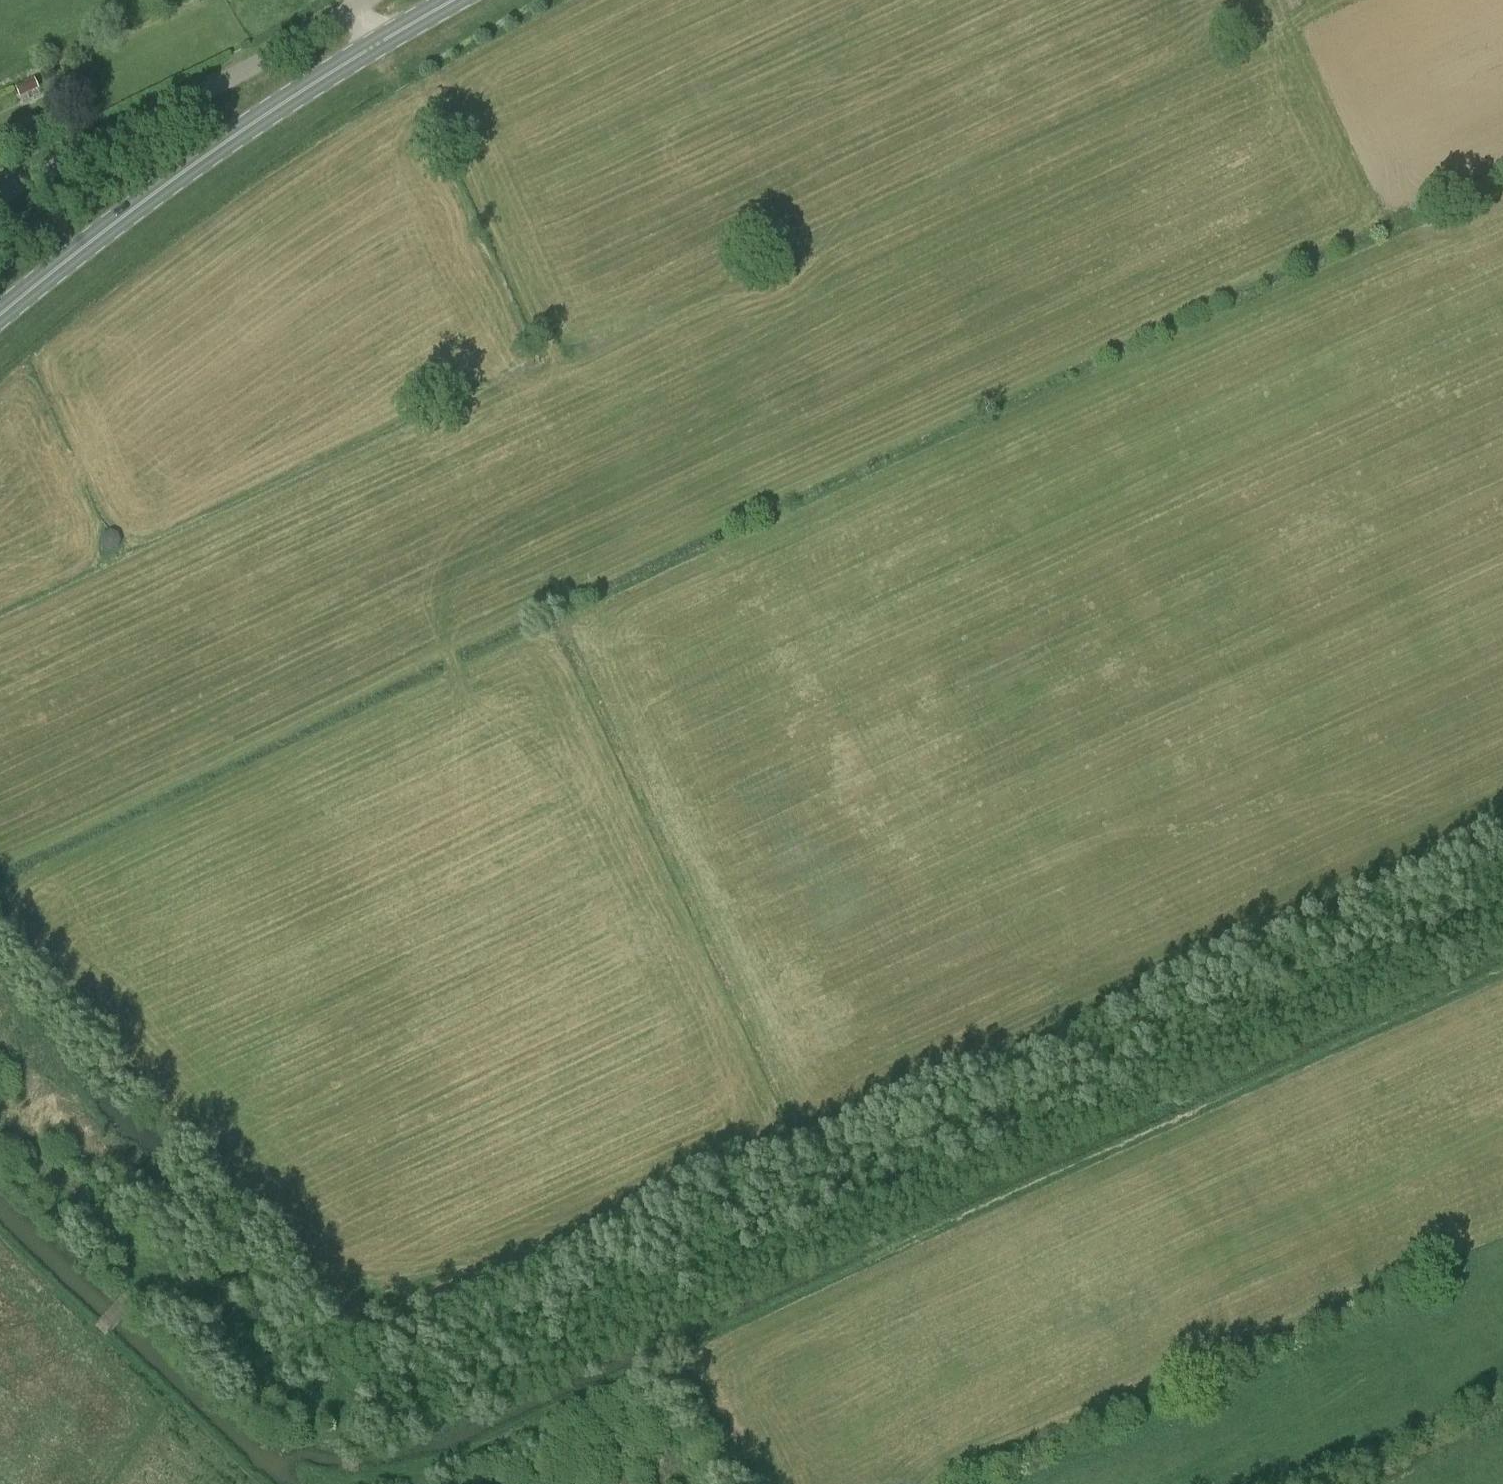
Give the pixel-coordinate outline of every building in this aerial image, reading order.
[(39,89),(34,79),(15,87),(19,98),(39,89)]
